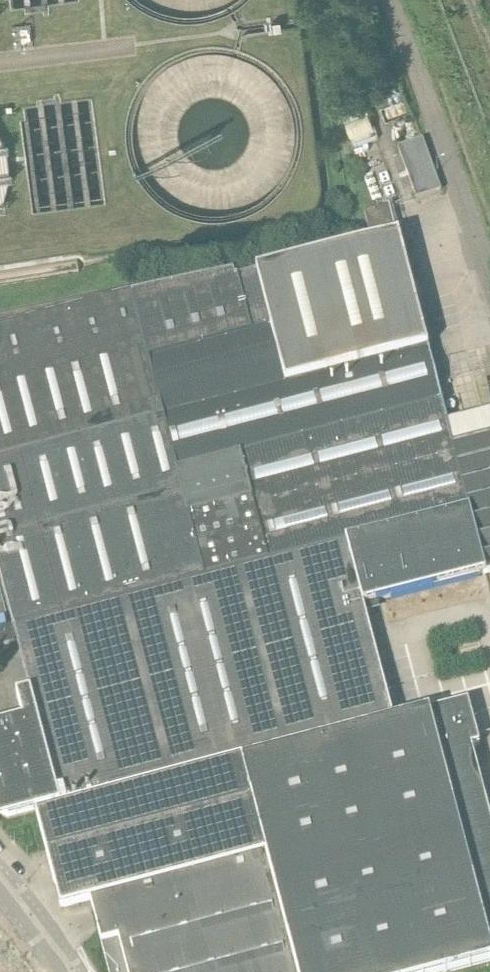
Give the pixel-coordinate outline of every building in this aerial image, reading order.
[(367,101),(345,109),(358,144),(379,136),(367,101)] [(9,182),(9,185),(11,181),(4,105),(0,114),(0,203),(9,182)] [(417,199),(442,189),(423,139),(398,148),(417,199)] [(0,679),(0,814),(8,819),(37,812),(47,850),(55,882),(61,907),(91,900),(99,931),(110,971),(449,971),(489,961),(489,814),(472,747),(480,745),(478,738),(469,701),(394,721),(364,606),(489,572),(489,434),(454,444),(398,236),(395,236),(388,207),(365,212),(373,242),(236,278),(235,273),(132,294),(0,329),(0,574),(14,627),(0,631),(0,646),(18,642),(31,692),(17,695),(21,711),(13,713),(3,678),(0,679)] [(17,954),(0,958),(0,971),(21,971),(17,954)]
